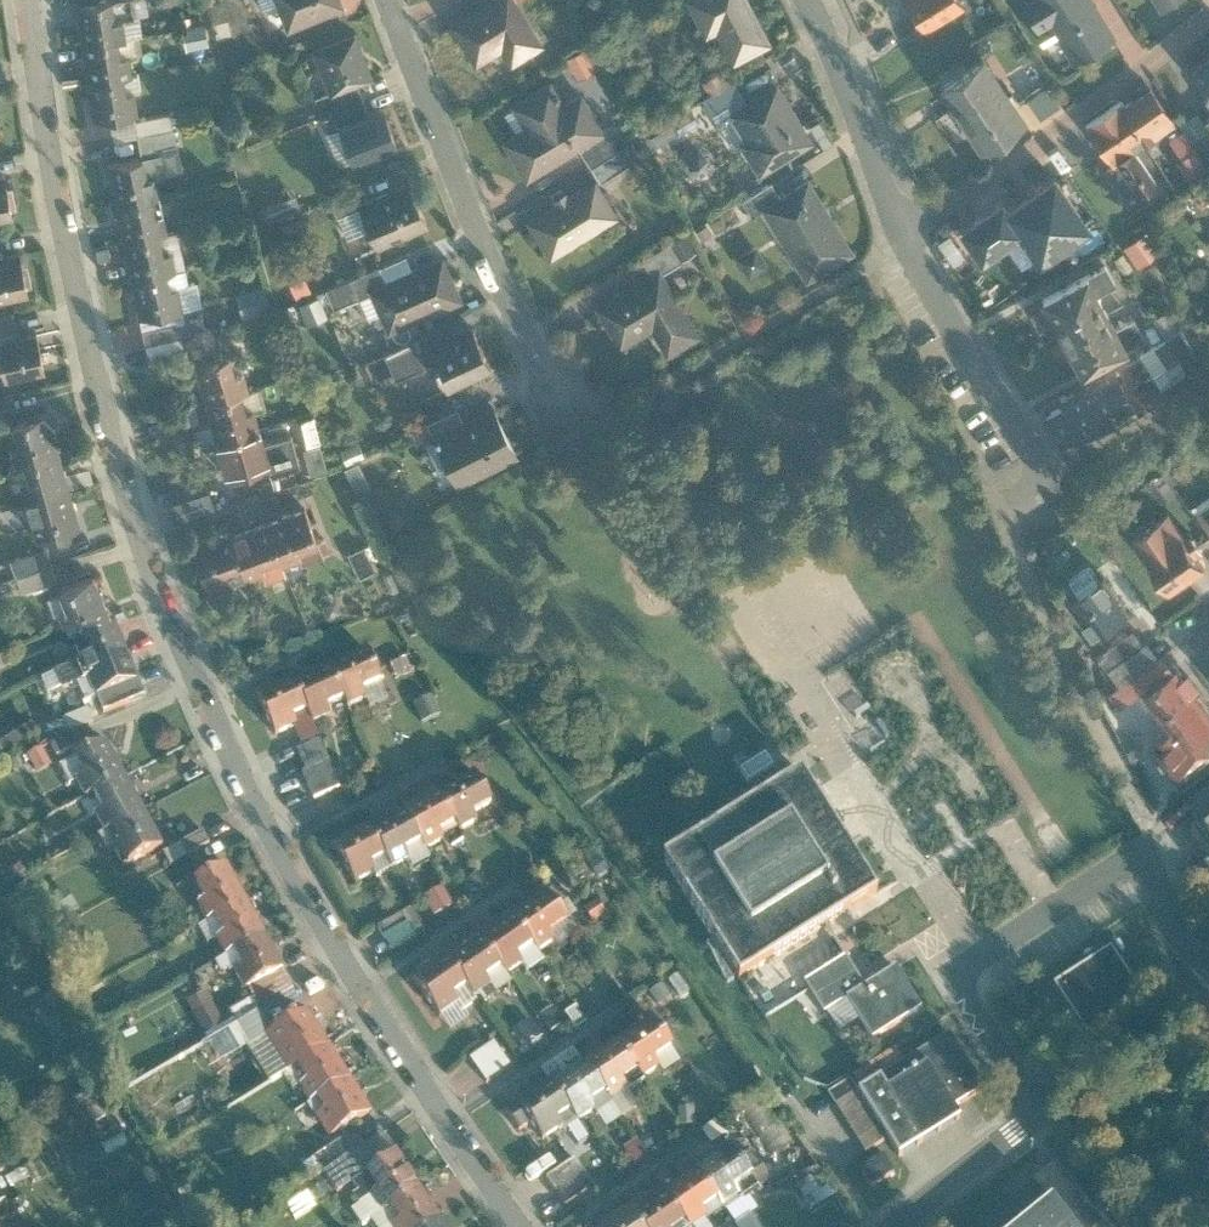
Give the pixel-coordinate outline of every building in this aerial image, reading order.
[(83,34),(118,29),(114,0),(78,0),(83,34)] [(283,22),(337,0),(274,0),(283,22)] [(450,25),(475,66),(501,51),(510,65),(544,45),(515,0),(491,0),(450,25)] [(749,0),(685,0),(705,38),(717,31),(734,62),(771,42),(749,0)] [(925,25),(962,3),(961,0),(909,0),(925,25)] [(1093,0),(1028,0),(1022,4),(1040,31),(1053,23),(1073,57),(1113,34),(1093,0)] [(1163,10),(1180,0),(1157,0),(1163,10)] [(370,70),(353,26),(311,41),(327,85),(354,76),(370,70)] [(83,34),(88,72),(123,68),(118,29),(83,34)] [(575,72),(593,66),(585,45),(567,52),(575,72)] [(1191,68),(1208,94),(1208,55),(1191,68)] [(983,56),(940,85),(982,147),(1024,118),(983,56)] [(88,72),(94,115),(129,110),(123,68),(88,72)] [(360,92),(354,76),(327,85),(314,91),(320,107),(360,92)] [(1044,79),(1025,92),(1038,110),(1057,98),(1044,79)] [(734,113),(748,105),(731,80),(701,98),(711,114),(728,104),(734,113)] [(502,142),(526,181),(579,149),(607,131),(582,92),(565,102),(551,81),(510,106),(525,127),(502,142)] [(813,141),(777,85),(748,105),(734,113),(731,116),(745,140),(739,143),(760,177),(813,141)] [(1150,88),(1125,104),(1137,123),(1138,127),(1135,129),(1144,143),(1171,123),(1166,116),(1168,115),(1150,88)] [(368,110),(360,92),(320,107),(326,126),(336,122),(368,110)] [(1121,100),(1086,122),(1111,159),(1114,163),(1117,161),(1134,150),(1144,143),(1135,129),(1138,127),(1137,123),(1125,104),(1121,100)] [(394,142),(381,106),(368,110),(336,122),(349,158),(394,142)] [(579,149),(591,166),(620,150),(607,131),(579,149)] [(105,155),(113,197),(147,190),(139,149),(105,155)] [(620,150),(591,166),(599,179),(627,162),(620,150)] [(0,171),(0,210),(12,208),(5,170),(0,171)] [(1007,206),(1006,207),(1019,227),(1037,253),(1039,256),(1041,254),(1085,223),(1085,224),(1087,222),(1085,220),(1055,176),(1053,174),(1051,175),(1037,185),(1035,187),(1025,194),(1024,194),(1022,196),(1007,206)] [(367,223),(375,241),(424,222),(407,178),(367,196),(335,210),(346,232),(367,223)] [(854,252),(809,178),(780,197),(760,208),(763,211),(807,281),(854,252)] [(328,193),(335,210),(367,196),(359,180),(328,193)] [(596,181),(528,222),(549,258),(617,217),(596,181)] [(760,208),(780,197),(771,182),(743,200),(752,217),(763,211),(760,208)] [(113,197),(120,235),(154,229),(147,190),(113,197)] [(1137,261),(1161,247),(1147,225),(1124,239),(1137,261)] [(120,235),(127,272),(161,266),(154,229),(120,235)] [(643,260),(654,276),(661,272),(682,262),(670,244),(643,260)] [(0,253),(0,293),(27,288),(20,249),(0,253)] [(367,283),(409,265),(402,250),(324,283),(332,302),(369,286),(367,283)] [(369,286),(386,326),(462,295),(444,251),(409,265),(367,283),(369,286)] [(161,266),(127,272),(134,312),(168,305),(161,266)] [(1086,271),(1042,295),(1061,331),(1106,308),(1097,291),(1086,271)] [(654,276),(595,310),(618,350),(651,331),(668,357),(701,337),(661,272),(654,276)] [(240,310),(265,306),(262,283),(237,287),(240,310)] [(305,319),(327,314),(323,293),(301,297),(305,319)] [(1106,308),(1061,331),(1081,368),(1126,344),(1115,325),(1106,308)] [(428,344),(445,383),(489,363),(472,324),(428,344)] [(0,334),(0,341),(8,375),(48,366),(39,325),(0,334)] [(425,358),(412,332),(382,347),(395,373),(425,358)] [(190,357),(200,395),(236,386),(245,384),(239,362),(229,365),(223,348),(190,357)] [(1062,403),(1046,411),(1048,416),(1062,442),(1118,413),(1123,410),(1125,414),(1128,415),(1136,411),(1114,367),(1059,396),(1062,403)] [(200,395),(212,434),(256,421),(249,399),(241,401),(236,386),(200,395)] [(429,428),(454,478),(515,448),(490,398),(460,413),(429,428)] [(424,417),(429,428),(460,413),(455,402),(424,417)] [(5,420),(16,459),(60,446),(48,407),(5,420)] [(256,421),(212,434),(225,473),(266,460),(269,469),(299,460),(287,427),(260,435),(256,421)] [(16,459),(27,496),(71,483),(60,446),(16,459)] [(71,483),(27,496),(39,537),(83,524),(71,483)] [(167,516),(212,506),(208,486),(162,496),(167,516)] [(1208,525),(1208,492),(1195,500),(1208,525)] [(301,500),(265,513),(278,549),(281,558),(300,551),(303,559),(321,552),(301,500)] [(1163,500),(1126,527),(1170,587),(1206,560),(1163,500)] [(265,513),(226,525),(237,557),(242,571),(262,564),(259,556),(278,549),(265,513)] [(237,557),(226,525),(188,538),(204,582),(224,575),(220,564),(237,557)] [(348,548),(357,571),(376,563),(367,541),(348,548)] [(1093,633),(1129,608),(1101,568),(1065,592),(1093,633)] [(53,585),(68,624),(110,608),(95,569),(53,585)] [(68,624),(82,660),(124,644),(110,608),(68,624)] [(124,644),(82,660),(97,699),(139,683),(124,644)] [(363,650),(327,666),(341,700),(346,708),(364,700),(360,691),(378,683),(363,650)] [(1148,741),(1163,762),(1156,766),(1175,792),(1207,769),(1188,744),(1208,729),(1208,709),(1204,701),(1208,698),(1208,697),(1206,692),(1200,697),(1195,690),(1177,665),(1173,668),(1146,688),(1173,724),(1148,741)] [(327,666),(293,682),(306,712),(311,725),(330,719),(324,708),(341,700),(327,666)] [(306,712),(293,682),(291,678),(252,695),(270,738),(296,729),(292,719),(306,712)] [(139,683),(97,699),(103,715),(145,699),(139,683)] [(0,730),(0,746),(4,752),(34,735),(24,716),(0,730)] [(75,761),(94,795),(127,777),(108,743),(75,761)] [(44,747),(26,757),(35,773),(53,763),(44,747)] [(338,790),(326,763),(300,775),(312,801),(338,790)] [(471,774),(435,793),(452,825),(456,832),(474,822),(470,815),(488,806),(471,774)] [(798,776),(660,858),(736,977),(877,893),(798,776)] [(94,795),(112,829),(145,811),(127,777),(94,795)] [(435,793),(400,811),(417,843),(422,850),(440,841),(436,834),(452,825),(435,793)] [(164,845),(145,811),(112,829),(130,863),(164,845)] [(400,811),(368,828),(383,858),(389,870),(406,860),(401,852),(417,843),(400,811)] [(383,858),(368,828),(366,824),(329,844),(352,885),(373,873),(368,866),(383,858)] [(204,832),(180,844),(186,856),(210,845),(204,832)] [(17,859),(8,871),(18,879),(27,867),(17,859)] [(189,886),(209,922),(244,902),(225,867),(189,886)] [(436,915),(452,903),(440,887),(424,898),(436,915)] [(64,891),(38,911),(50,925),(75,905),(64,891)] [(547,893),(510,917),(531,946),(536,954),(553,943),(548,935),(566,922),(547,893)] [(209,922),(227,954),(262,935),(244,902),(209,922)] [(380,930),(389,949),(415,937),(405,917),(380,930)] [(510,917),(479,938),(500,968),(505,976),(520,966),(514,957),(531,946),(510,917)] [(262,935),(227,954),(248,992),(283,973),(262,935)] [(479,938),(447,960),(464,987),(473,999),(490,987),(483,980),(500,968),(479,938)] [(811,945),(793,953),(802,971),(819,963),(811,945)] [(1142,1000),(1110,950),(1053,987),(1085,1037),(1142,1000)] [(919,1008),(894,969),(863,988),(844,958),(804,984),(823,1014),(845,999),(871,1039),(919,1008)] [(464,987),(447,960),(414,981),(438,1017),(456,1005),(450,996),(464,987)] [(222,1025),(209,1004),(190,1016),(203,1037),(222,1025)] [(244,1047),(272,1032),(260,1011),(232,1029),(244,1047)] [(272,1032),(293,1069),(329,1049),(308,1012),(272,1032)] [(650,1020),(615,1044),(635,1073),(640,1081),(658,1069),(652,1061),(670,1049),(650,1020)] [(897,1053),(850,1080),(887,1139),(899,1158),(960,1118),(953,1108),(982,1090),(947,1035),(904,1064),(897,1053)] [(493,1041),(468,1056),(484,1083),(509,1067),(493,1041)] [(615,1044),(582,1065),(602,1096),(607,1103),(626,1090),(620,1083),(635,1073),(615,1044)] [(293,1069),(310,1101),(347,1080),(329,1049),(293,1069)] [(582,1065),(552,1085),(576,1123),(592,1112),(587,1106),(602,1096),(582,1065)] [(367,1117),(347,1080),(310,1101),(331,1137),(337,1134),(339,1133),(367,1117)] [(887,1139),(850,1080),(827,1095),(864,1153),(887,1139)] [(576,1123),(552,1085),(549,1081),(501,1112),(516,1134),(528,1126),(542,1145),(576,1123)] [(1201,1136),(1208,1139),(1208,1117),(1201,1136)] [(320,1173),(351,1154),(339,1133),(337,1134),(340,1141),(311,1159),(320,1173)] [(623,1148),(637,1172),(653,1163),(639,1139),(623,1148)] [(728,1147),(695,1170),(716,1202),(721,1210),(738,1198),(732,1191),(750,1178),(728,1147)] [(359,1175),(381,1210),(420,1186),(398,1151),(363,1173),(359,1175)] [(359,1175),(363,1173),(351,1154),(320,1173),(333,1193),(359,1175)] [(871,1189),(893,1174),(881,1157),(859,1171),(871,1189)] [(544,1179),(553,1194),(582,1176),(573,1161),(544,1179)] [(1107,1220),(1057,1162),(981,1226),(1099,1226),(1107,1220)] [(664,1191),(689,1226),(695,1226),(705,1220),(699,1213),(716,1202),(695,1170),(664,1191)] [(582,1176),(553,1194),(562,1209),(592,1191),(582,1176)] [(807,1178),(795,1188),(811,1207),(823,1197),(807,1178)] [(391,1226),(428,1226),(440,1219),(420,1186),(381,1210),(391,1226)] [(631,1214),(640,1226),(689,1226),(664,1191),(631,1214)] [(631,1214),(613,1226),(640,1226),(631,1214)] [(440,1219),(428,1226),(445,1226),(440,1219)]
